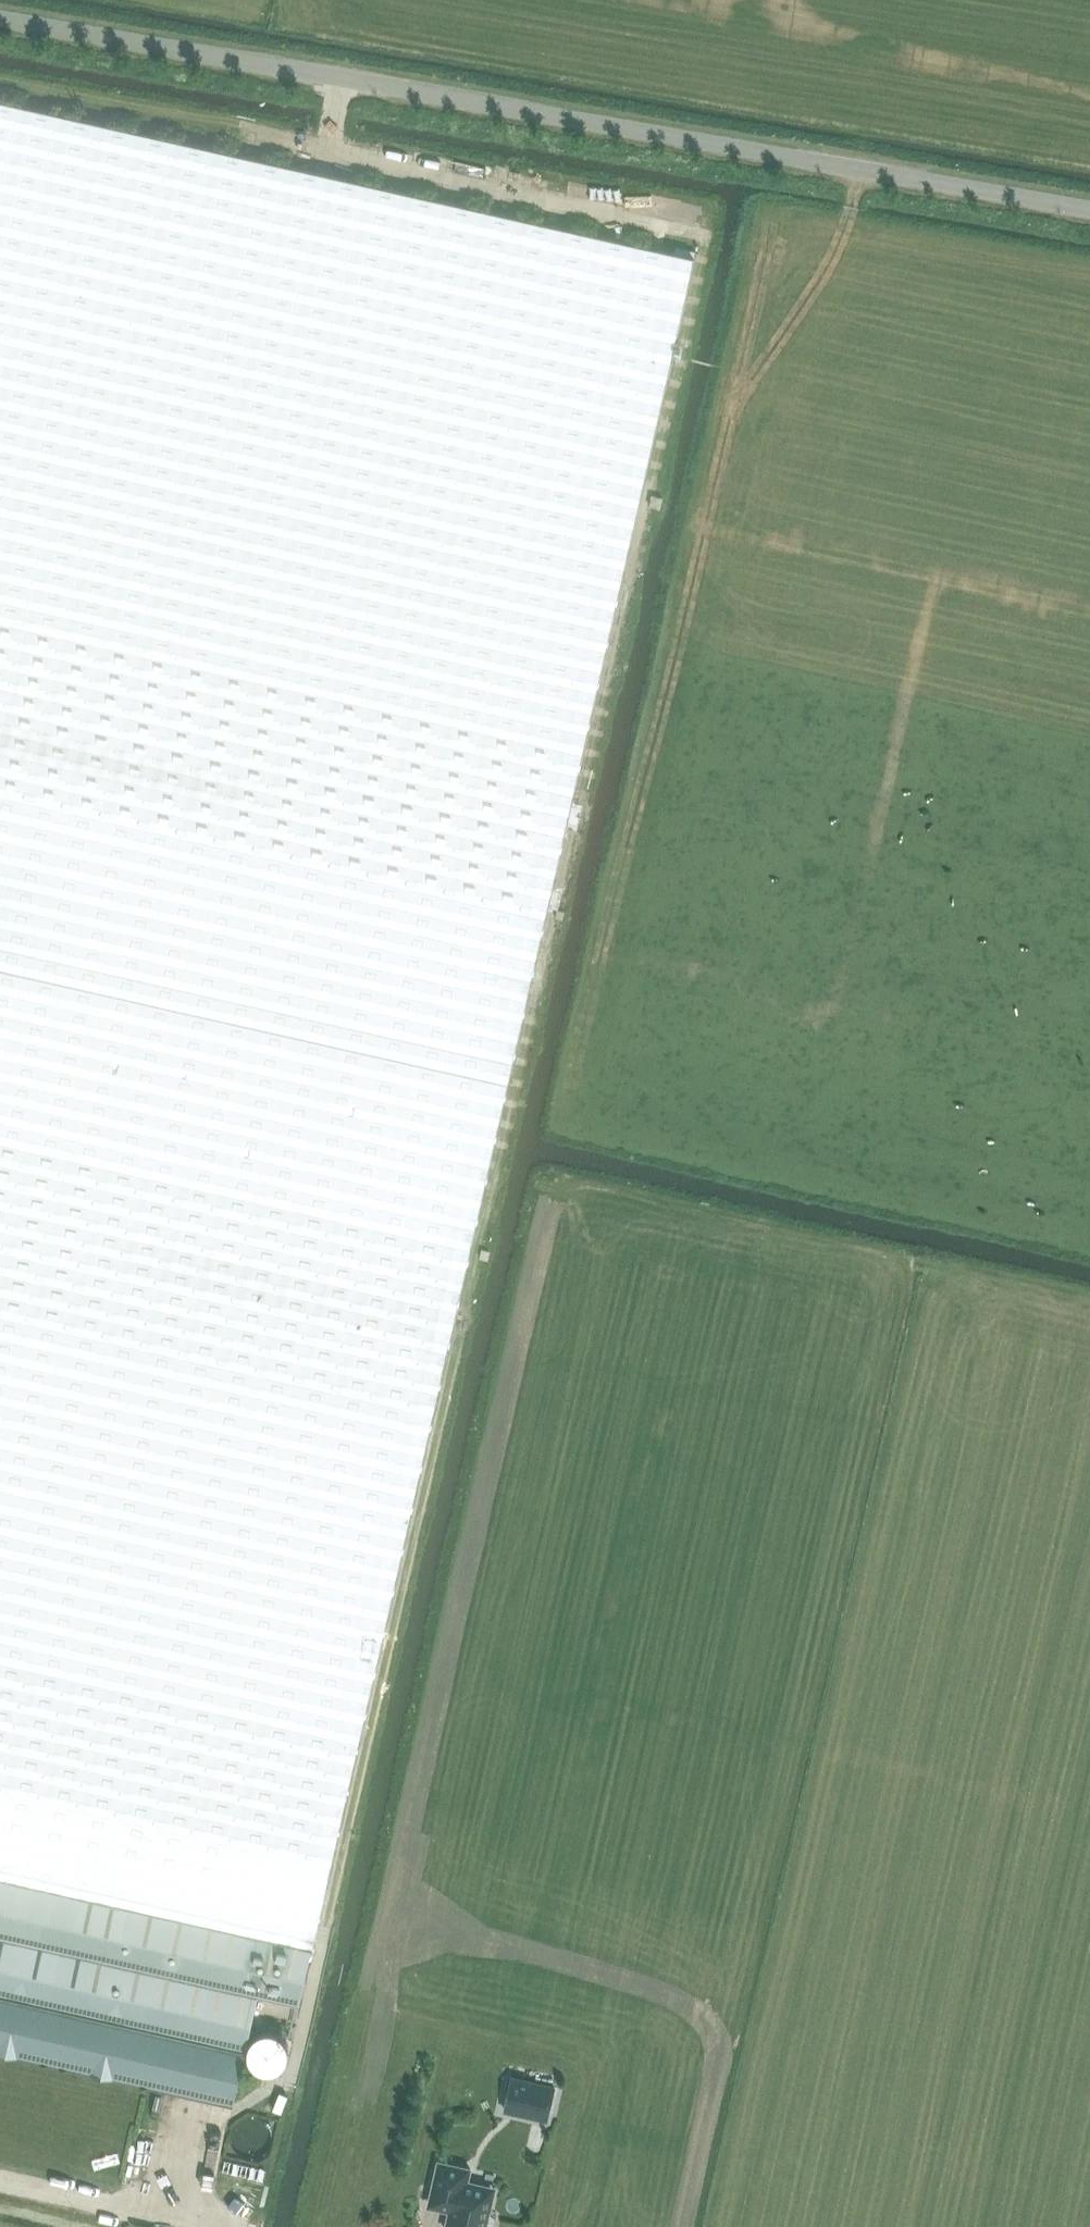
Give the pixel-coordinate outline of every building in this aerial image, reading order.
[(247,2048),(258,1996),(300,2003),(508,1081),(696,253),(0,96),(0,1993),(247,2048)] [(249,2046),(249,2049),(249,2052),(250,2054),(251,2057),(252,2059),(253,2061),(255,2063),(257,2065),(259,2066),(262,2068),(264,2068),(267,2069),(269,2069),(272,2069),(274,2068),(277,2068),(279,2066),(281,2065),(283,2063),(285,2061),(287,2059),(288,2057),(289,2054),(289,2052),(289,2049),(289,2046),(289,2044),(288,2041),(287,2039),(285,2037),(283,2035),(281,2033),(279,2032),(277,2031),(274,2030),(272,2029),(269,2029),(267,2029),(264,2030),(262,2031),(259,2032),(257,2033),(255,2035),(253,2037),(252,2039),(251,2041),(250,2044),(249,2046)] [(512,2076),(507,2097),(533,2103),(530,2116),(547,2120),(555,2086),(512,2076)] [(271,2136),(270,2129),(268,2125),(265,2121),(260,2118),(252,2115),(244,2117),(241,2118),(237,2121),(233,2127),(231,2135),(232,2143),(234,2147),(237,2150),(242,2154),(250,2156),(257,2155),(261,2153),(265,2150),(269,2144),(271,2136)] [(439,2161),(430,2204),(451,2209),(447,2226),(493,2226),(495,2218),(490,2214),(496,2188),(468,2182),(471,2169),(439,2161)]
